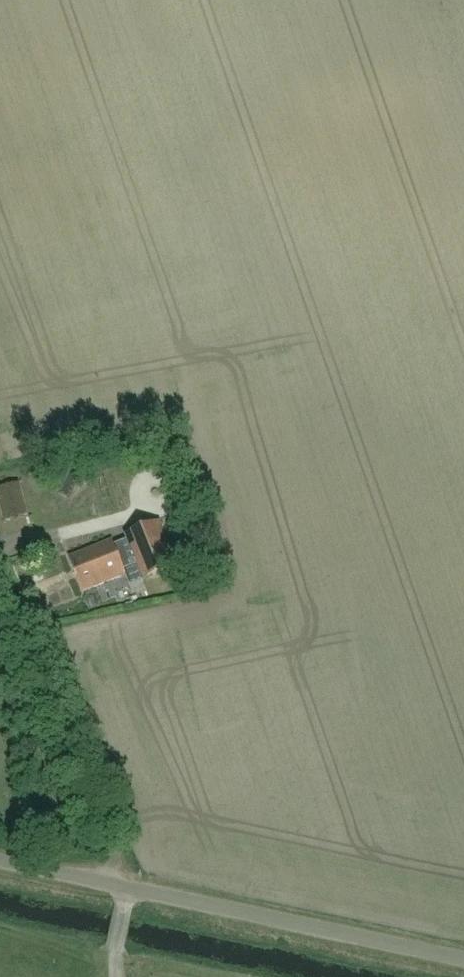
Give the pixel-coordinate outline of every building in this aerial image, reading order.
[(0,497),(7,521),(26,516),(19,492),(0,497)] [(129,540),(114,546),(112,540),(70,557),(83,591),(126,574),(123,568),(138,562),(145,578),(174,566),(157,522),(127,534),(129,540)]
